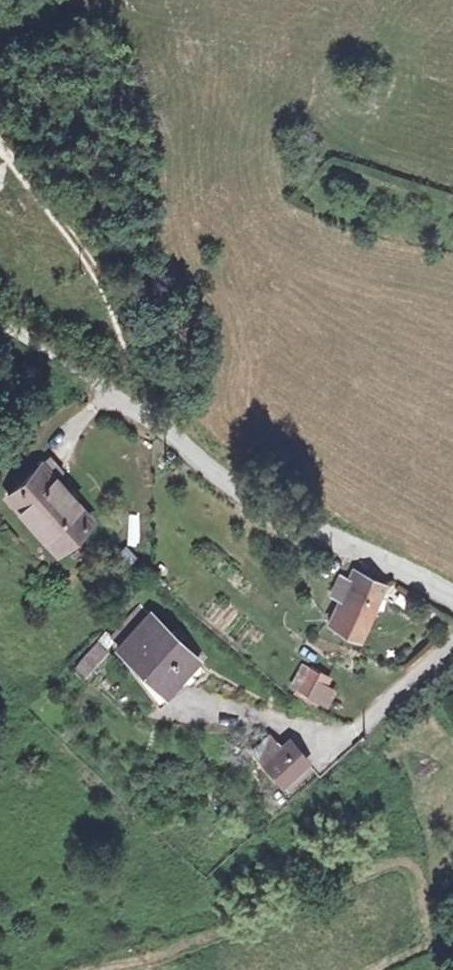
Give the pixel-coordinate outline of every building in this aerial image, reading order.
[(50,459),(7,493),(53,550),(87,522),(53,479),(60,472),(50,459)] [(359,638),(383,589),(352,574),(345,586),(341,583),(339,588),(334,586),(328,599),(336,602),(325,624),(359,638)] [(155,614),(122,640),(163,690),(195,663),(155,614)] [(301,664),(290,692),(329,707),(340,678),(301,664)] [(262,775),(281,761),(271,747),(253,761),(262,775)] [(288,756),(281,761),(262,775),(279,798),(305,778),(288,756)]
